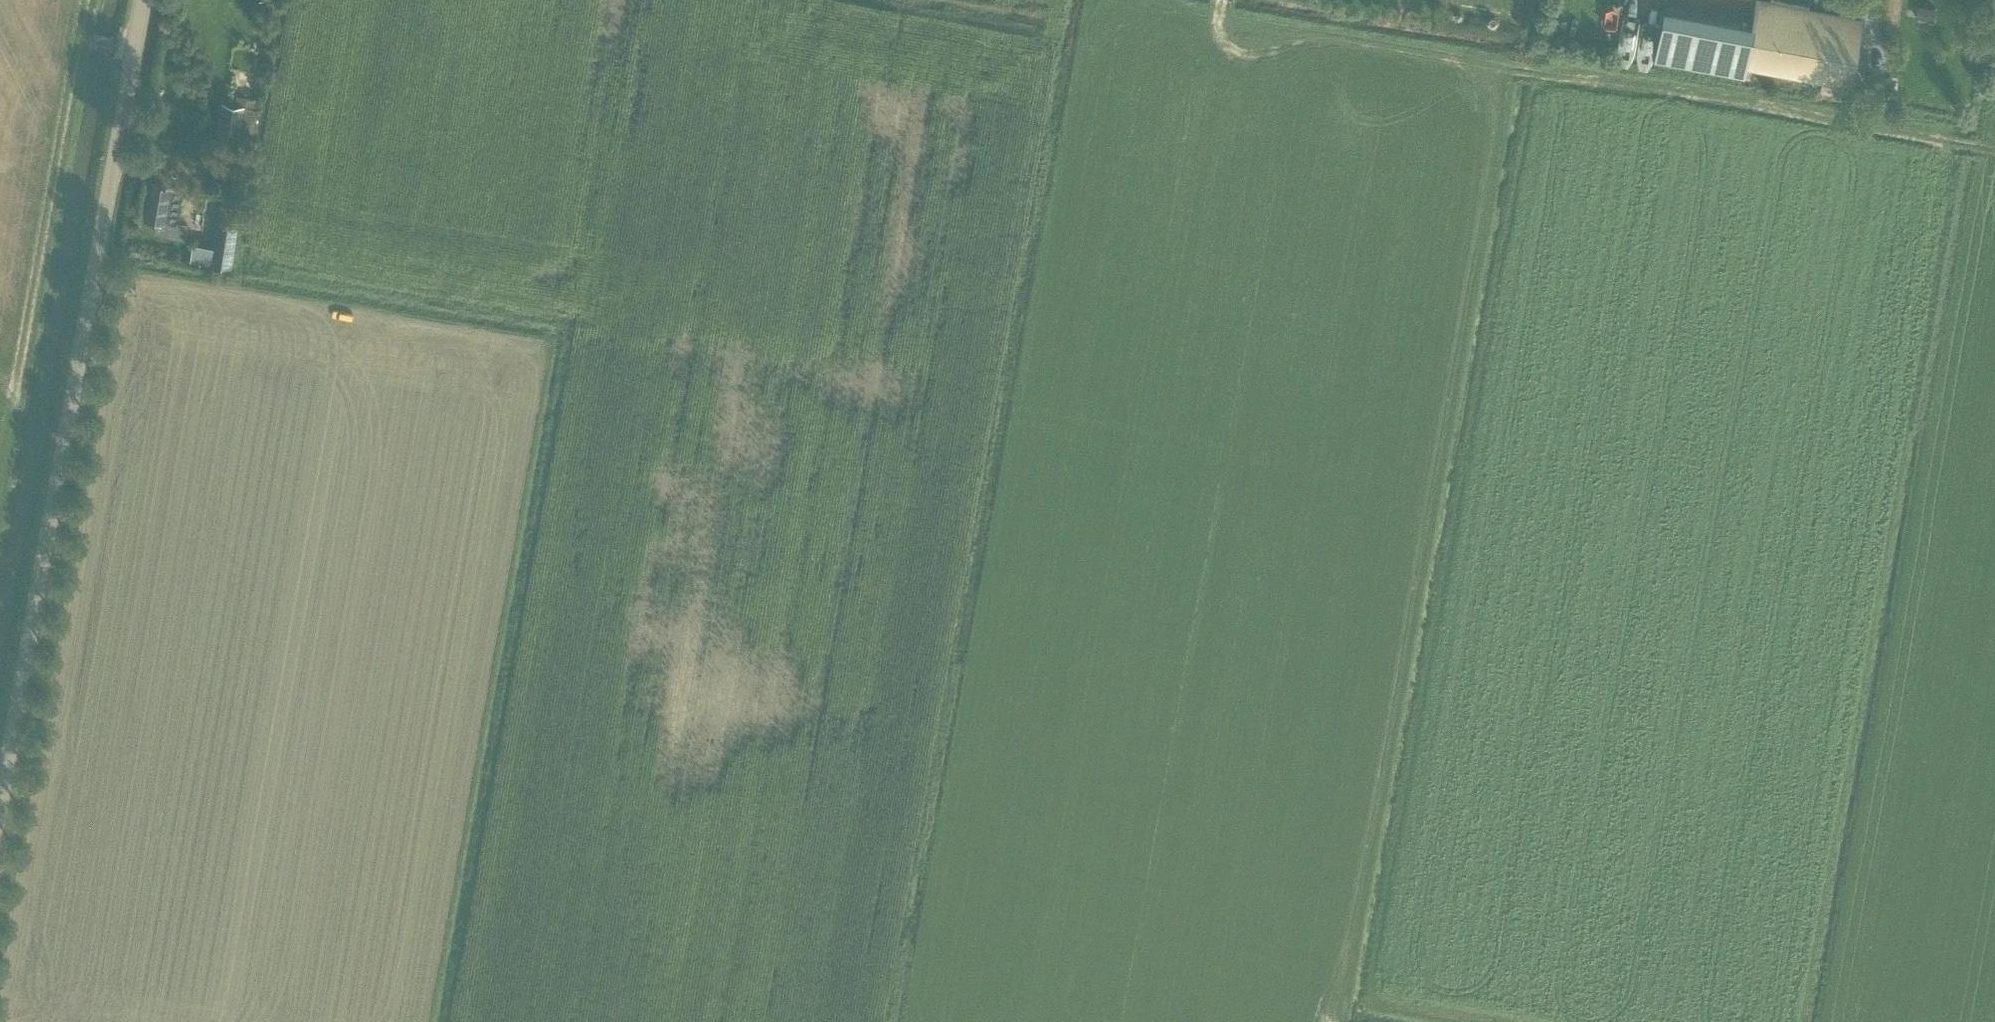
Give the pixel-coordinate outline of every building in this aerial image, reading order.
[(1759,0),(1749,65),(1853,81),(1863,17),(1759,0)] [(1921,5),(1919,18),(1933,21),(1935,8),(1921,5)] [(1754,24),(1663,7),(1654,58),(1745,75),(1754,24)] [(245,105),(234,103),(221,101),(215,142),(238,146),(240,134),(255,136),(259,107),(245,105)] [(245,174),(226,171),(212,263),(231,266),(245,174)] [(172,185),(172,186),(152,183),(146,218),(161,220),(160,230),(172,232),(174,224),(179,225),(184,187),(172,185)]
